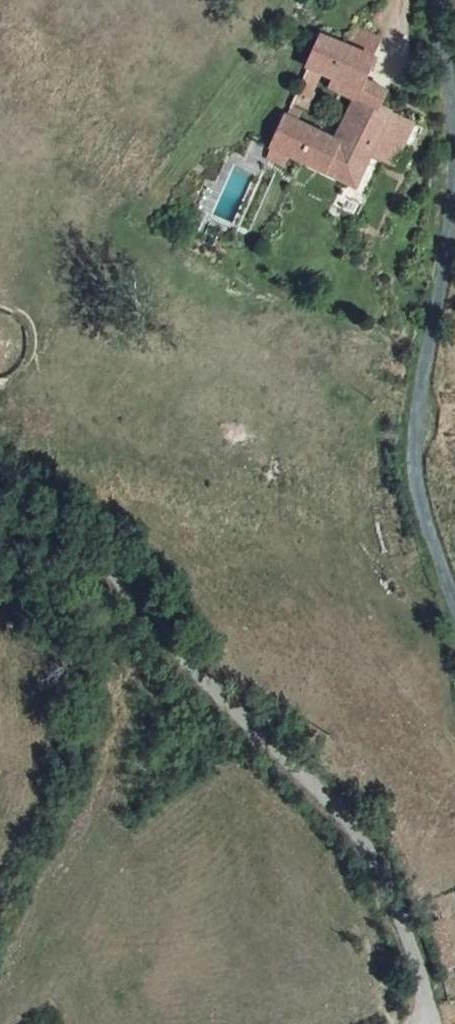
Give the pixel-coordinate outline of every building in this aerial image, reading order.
[(359,30),(351,48),(375,58),(382,40),(359,30)] [(351,48),(325,37),(312,67),(356,85),(354,92),(364,95),(380,60),(375,58),(351,48)] [(385,136),(398,108),(394,107),(397,96),(386,91),(381,101),(378,100),(366,126),(365,127),(385,136)] [(295,108),(272,160),(285,166),(291,156),(306,162),(303,171),(313,175),(319,166),(332,172),(345,143),(300,121),(303,111),(295,108)] [(420,122),(398,108),(385,136),(374,158),(373,165),(394,178),(420,122)] [(385,136),(365,127),(355,147),(374,158),(385,136)] [(355,147),(345,143),(332,172),(346,178),(355,147)] [(366,187),(373,165),(374,158),(355,147),(346,178),(366,187)]
